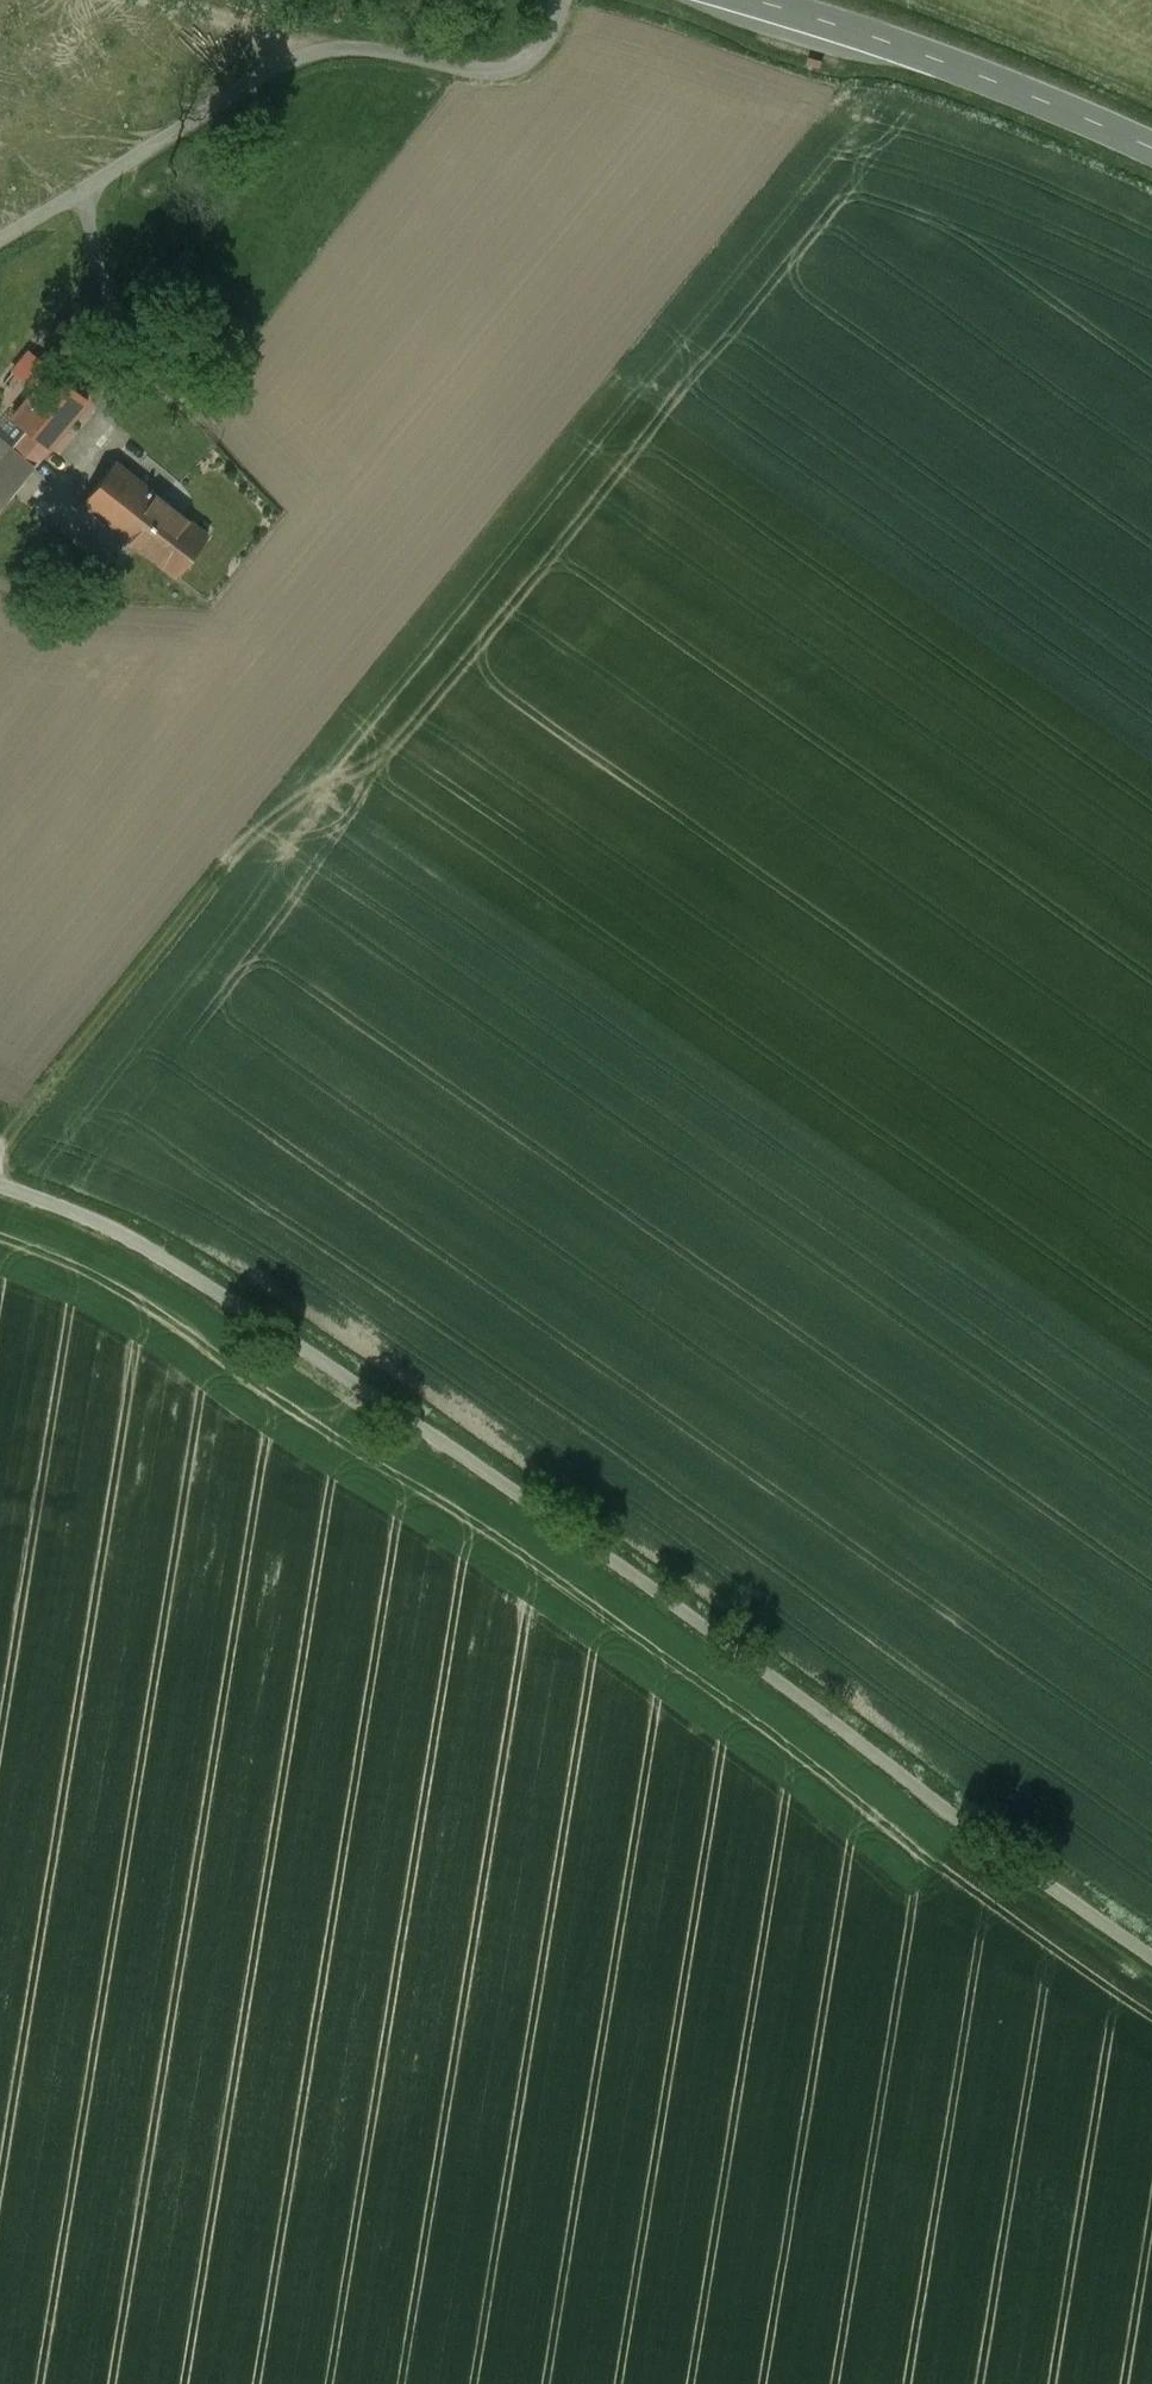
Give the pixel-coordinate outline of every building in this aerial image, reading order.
[(88,399),(30,349),(0,386),(0,417),(10,425),(0,437),(0,505),(88,399)] [(208,535),(115,462),(83,502),(113,527),(109,531),(115,536),(119,532),(176,576),(208,535)]
